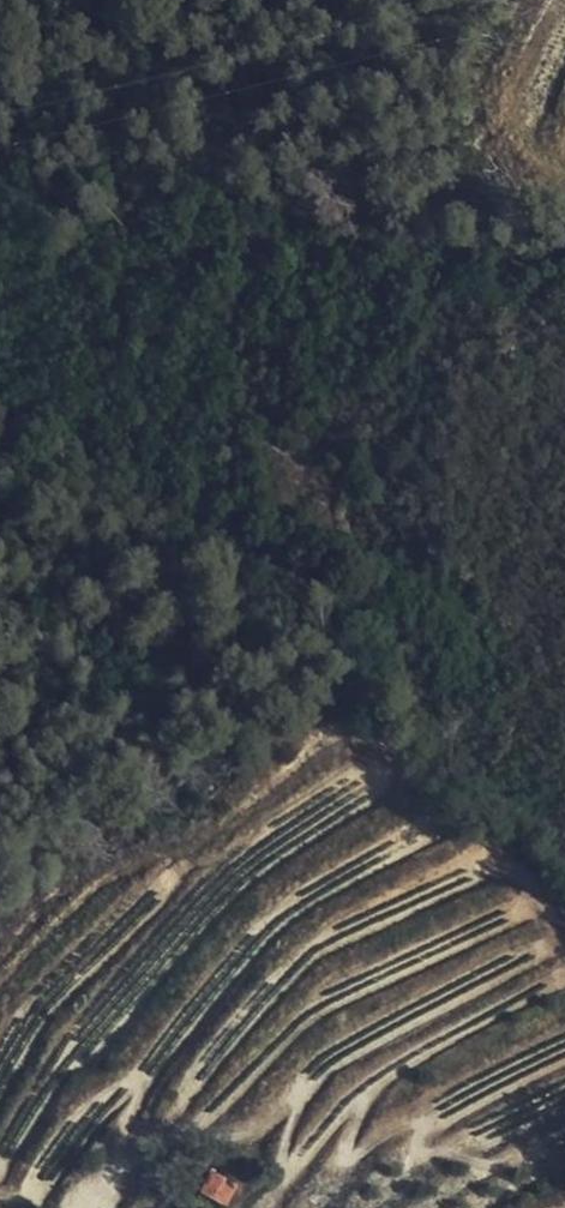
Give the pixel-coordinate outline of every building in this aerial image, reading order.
[(231,1204),(242,1179),(219,1169),(208,1193),(231,1204)]
